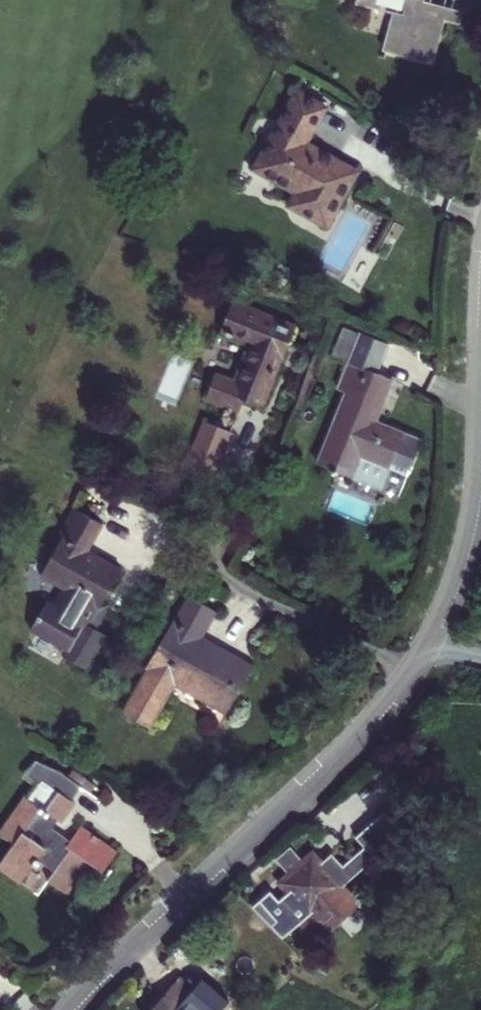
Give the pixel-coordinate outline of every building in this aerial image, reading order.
[(357,2),(361,3),(361,5),(377,10),(379,3),(401,9),(398,18),(392,17),(384,47),(391,49),(390,52),(419,60),(420,57),(434,61),(446,17),(418,9),(420,0),(358,0),(357,2)] [(459,0),(420,0),(418,9),(446,17),(459,20),(465,2),(459,0)] [(376,12),(392,17),(398,18),(401,9),(379,3),(377,10),(376,12)] [(330,228),(360,174),(336,160),(332,168),(323,162),(327,155),(308,145),(329,107),(297,88),(252,170),(295,194),(288,206),(330,228)] [(336,160),(327,155),(323,162),(332,168),(336,160)] [(284,359),(298,325),(234,299),(220,334),(232,339),(234,334),(256,343),(247,367),(241,365),(234,382),(217,374),(206,399),(239,413),(244,399),(264,407),(275,379),(271,377),(279,357),(284,359)] [(386,345),(353,332),(342,360),(356,366),(329,433),(323,431),(309,465),(379,494),(390,470),(408,478),(423,441),(377,423),(394,380),(375,372),(386,345)] [(234,334),(232,339),(249,346),(241,365),(247,367),(256,343),(234,334)] [(271,377),(275,379),(284,359),(279,357),(271,377)] [(232,430),(212,422),(207,435),(227,443),(232,430)] [(227,443),(207,435),(197,460),(222,470),(237,433),(232,430),(227,443)] [(104,525),(75,509),(60,536),(63,538),(41,576),(64,589),(53,607),(48,604),(32,632),(68,652),(64,658),(87,671),(106,637),(95,630),(102,617),(100,610),(122,572),(88,553),(104,525)] [(123,710),(151,727),(178,681),(229,711),(252,671),(202,641),(219,613),(189,595),(123,710)] [(22,884),(38,861),(55,872),(48,882),(69,896),(91,863),(104,872),(118,851),(82,825),(72,840),(53,827),(59,819),(64,823),(77,804),(72,801),(81,787),(59,771),(36,760),(26,775),(39,784),(29,799),(25,795),(0,830),(0,833),(14,843),(0,864),(0,870),(22,884)] [(322,864),(312,853),(303,861),(288,874),(278,883),(286,891),(278,899),(270,891),(253,907),(283,939),(311,914),(327,933),(359,905),(342,886),(404,833),(385,811),(355,838),(364,847),(342,866),(332,855),(322,864)] [(288,874),(303,861),(290,848),(276,860),(288,874)] [(180,972),(147,1009),(222,1009),(231,1000),(212,982),(210,984),(201,976),(195,984),(180,972)]
